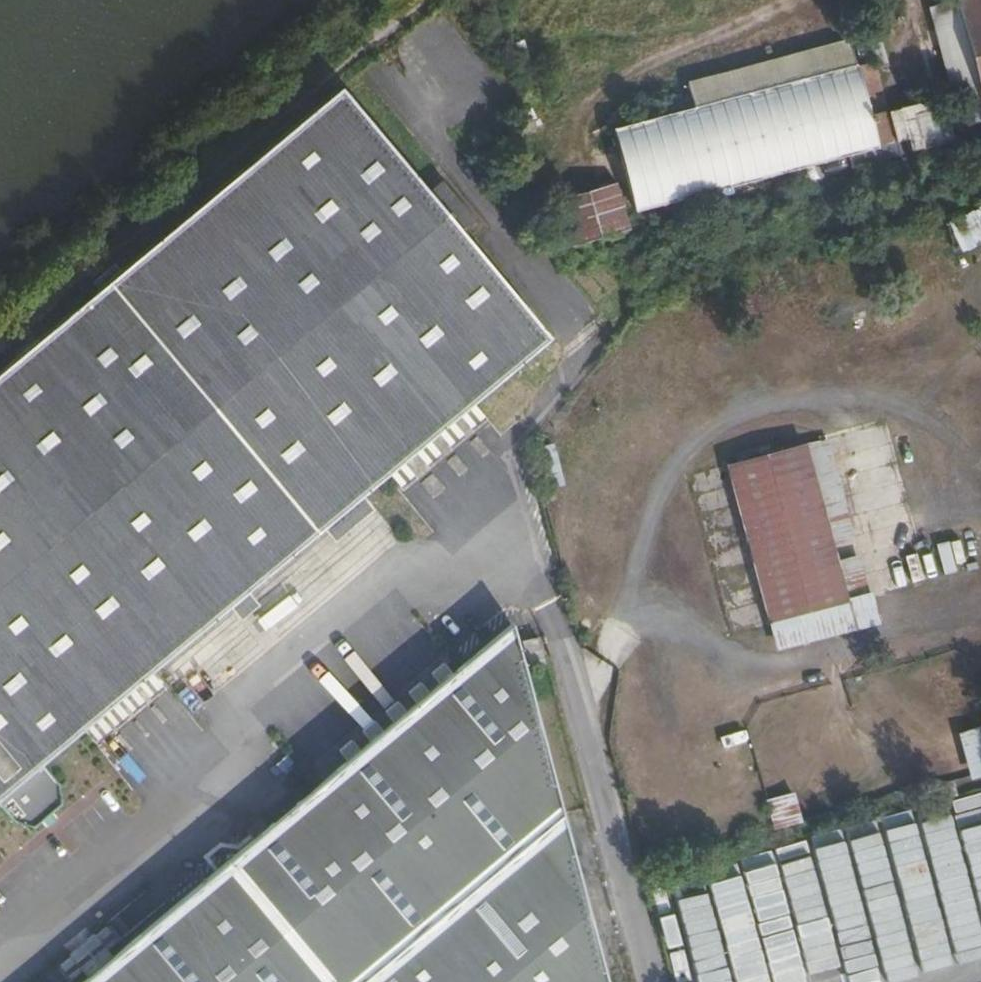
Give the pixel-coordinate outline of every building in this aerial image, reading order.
[(928,7),(959,127),(980,121),(980,0),(952,0),(928,7)] [(694,108),(613,129),(635,210),(895,142),(887,112),(870,117),(864,94),(881,89),(874,60),(856,65),(850,40),(686,83),(694,108)] [(13,821),(32,827),(61,803),(59,783),(41,763),(85,726),(99,714),(102,711),(115,700),(118,698),(132,686),(136,683),(150,671),(229,606),(247,590),(322,527),(362,494),(388,472),(402,461),(414,451),(428,439),(437,432),(451,419),(458,414),(472,402),(550,337),(462,232),(475,221),(442,181),(428,192),(340,87),(38,339),(19,355),(0,371),(0,805),(13,821)] [(943,145),(933,104),(891,114),(901,155),(943,145)] [(617,182),(557,199),(571,246),(631,229),(617,182)] [(7,341),(19,355),(38,339),(26,324),(7,341)] [(484,417),(472,402),(458,414),(470,429),(484,417)] [(464,434),(451,419),(437,432),(449,446),(464,434)] [(768,622),(869,595),(858,554),(838,559),(833,542),(854,537),(827,437),(727,465),(768,622)] [(441,453),(428,439),(414,451),(426,465),(441,453)] [(414,475),(402,461),(388,472),(400,487),(414,475)] [(375,509),(362,494),(322,527),(334,542),(375,509)] [(906,555),(912,583),(955,573),(948,545),(906,555)] [(260,604),(247,590),(229,606),(241,620),(260,604)] [(876,624),(869,595),(768,622),(776,651),(876,624)] [(88,978),(82,981),(607,981),(512,623),(452,673),(439,684),(430,692),(416,703),(406,711),(393,722),(383,731),(370,742),(360,750),(347,761),(268,827),(261,818),(247,830),(254,839),(113,956),(88,978)] [(538,636),(523,640),(530,665),(544,661),(538,636)] [(439,684),(452,673),(444,664),(431,675),(439,684)] [(162,685),(150,671),(136,683),(149,697),(162,685)] [(408,694),(416,703),(430,692),(421,683),(408,694)] [(145,701),(132,686),(118,698),(131,712),(145,701)] [(128,715),(115,700),(102,711),(114,726),(128,715)] [(385,713),(393,722),(406,711),(398,702),(385,713)] [(111,729),(99,714),(85,726),(98,740),(111,729)] [(362,732),(370,742),(383,731),(375,721),(362,732)] [(957,733),(971,779),(980,776),(980,725),(957,733)] [(339,751),(347,761),(360,750),(352,740),(339,751)] [(794,791),(765,799),(774,830),(802,822),(794,791)] [(810,883),(797,887),(818,967),(860,956),(852,924),(866,921),(864,916),(891,909),(876,852),(821,867),(820,862),(805,866),(810,883)] [(81,970),(88,978),(113,956),(107,949),(118,940),(107,926),(95,936),(95,934),(70,956),(59,966),(70,980),(81,970)]
